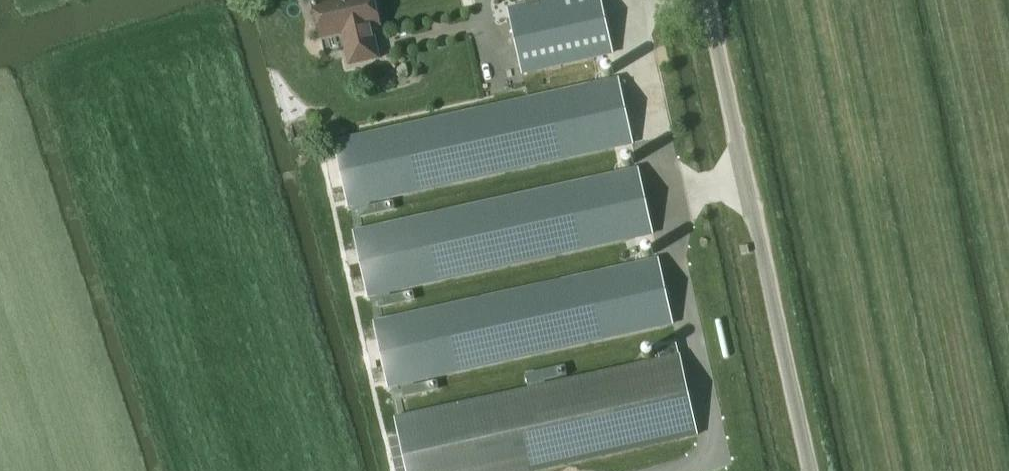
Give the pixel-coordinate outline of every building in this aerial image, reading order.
[(314,4),(321,39),(343,34),(350,66),(379,59),(372,28),(380,26),(375,0),(330,0),(314,4)] [(510,7),(524,73),(612,54),(601,0),(544,0),(510,7)] [(334,191),(344,189),(348,205),(357,203),(360,219),(396,211),(394,201),(371,206),(369,200),(632,144),(618,79),(334,139),(338,161),(328,163),(334,191)] [(353,281),(364,279),(367,295),(377,293),(380,309),(415,301),(413,292),(391,297),(389,291),(652,234),(638,169),(354,230),(358,251),(347,254),(353,281)] [(373,371),(384,369),(388,387),(401,384),(404,398),(439,391),(437,381),(414,386),(413,381),(672,324),(658,260),(374,322),(378,341),(367,344),(373,371)] [(388,440),(395,470),(539,470),(697,436),(677,344),(657,348),(660,359),(396,418),(400,437),(388,440)]
